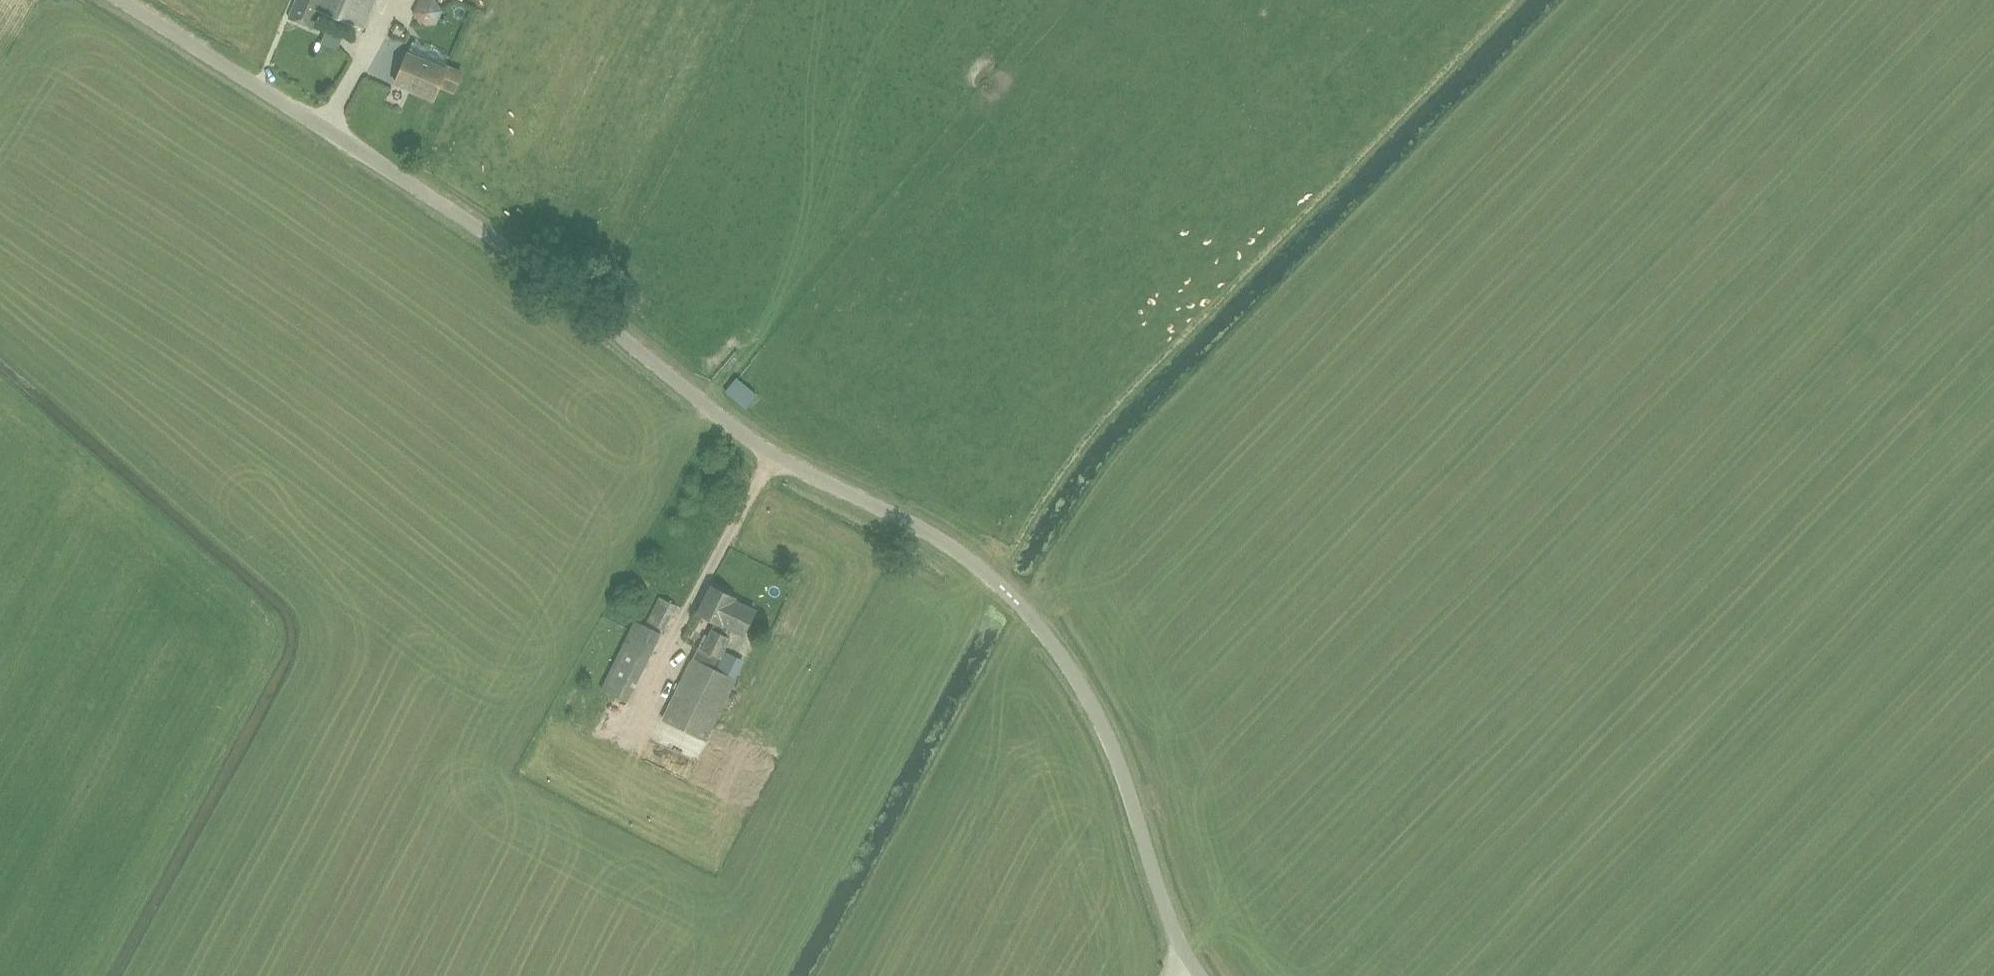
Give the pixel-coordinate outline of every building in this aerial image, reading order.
[(288,18),(313,28),(320,11),(363,29),(375,0),(296,0),(288,18)] [(421,25),(436,24),(443,9),(437,0),(418,0),(413,11),(421,25)] [(396,82),(434,98),(439,86),(454,92),(462,73),(446,67),(445,69),(408,53),(396,82)] [(714,668),(729,636),(723,633),(727,626),(743,634),(754,609),(734,599),(735,597),(711,585),(698,612),(715,620),(711,628),(712,628),(703,648),(698,646),(663,719),(706,740),(736,678),(714,668)] [(652,609),(646,621),(664,631),(678,605),(659,596),(652,609)] [(615,696),(623,700),(628,703),(662,633),(635,619),(601,689),(615,696)]
